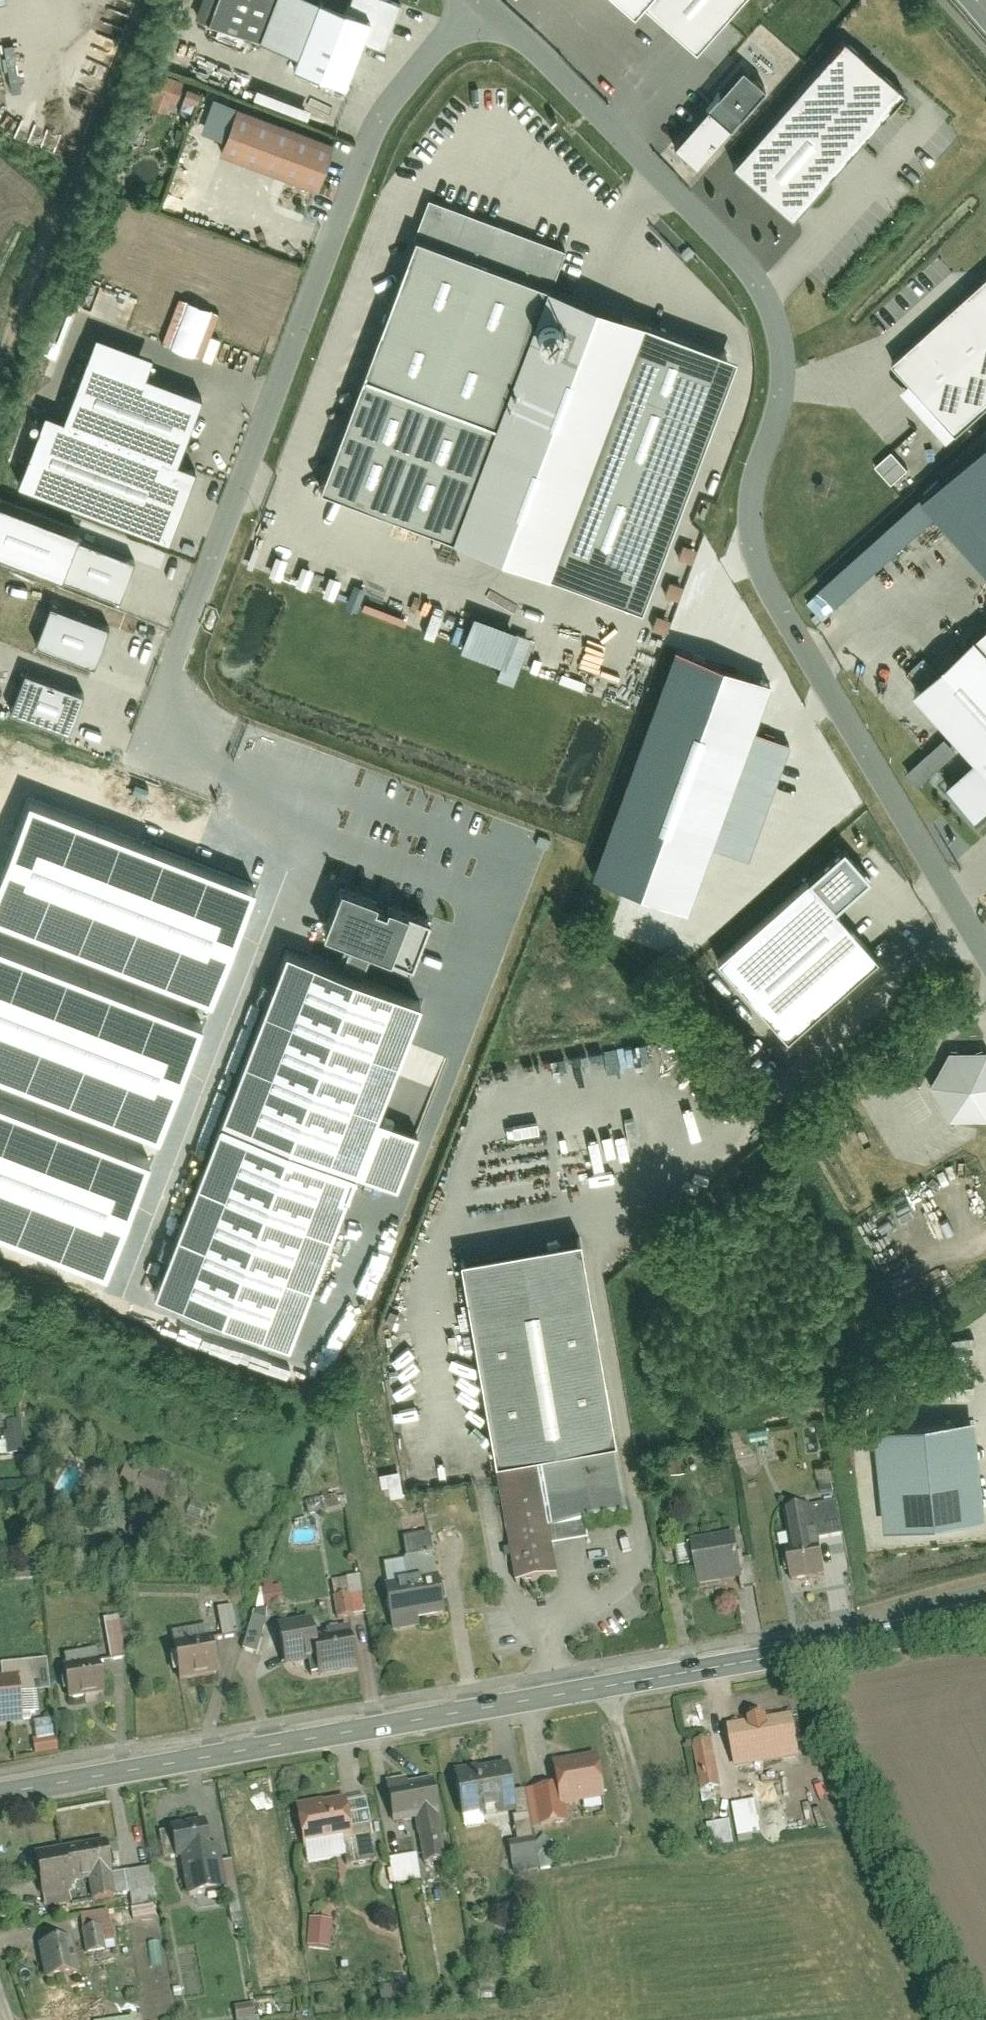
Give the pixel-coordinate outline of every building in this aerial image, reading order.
[(214,19),(266,39),(281,0),(221,0),(214,19)] [(330,0),(281,0),(266,39),(304,53),(299,64),(351,84),(376,18),(330,0)] [(640,9),(648,0),(629,0),(640,9)] [(702,45),(742,0),(651,0),(702,45)] [(20,42),(10,44),(17,92),(27,91),(20,42)] [(849,43),(738,168),(798,219),(907,92),(849,43)] [(743,67),(674,144),(696,164),(765,87),(743,67)] [(154,68),(142,102),(169,112),(182,78),(154,68)] [(183,97),(196,101),(200,90),(186,86),(183,97)] [(238,111),(220,155),(315,194),(333,149),(238,111)] [(570,248),(435,197),(325,487),(649,609),(746,353),(557,282),(570,248)] [(896,354),(960,425),(985,402),(985,273),(896,354)] [(167,331),(174,333),(185,300),(178,298),(167,331)] [(191,351),(210,359),(219,338),(210,333),(219,312),(210,308),(191,351)] [(151,355),(95,334),(63,420),(45,413),(18,486),(167,541),(194,469),(177,462),(203,393),(145,371),(151,355)] [(985,529),(985,445),(944,483),(985,529)] [(875,463),(891,482),(908,467),(892,449),(875,463)] [(78,537),(79,533),(0,502),(0,555),(119,601),(135,559),(78,537)] [(109,618),(53,596),(37,639),(92,660),(109,618)] [(915,691),(978,760),(950,785),(977,815),(985,807),(985,627),(915,691)] [(676,648),(592,873),(686,907),(709,844),(752,730),(770,682),(676,648)] [(81,688),(26,668),(12,707),(67,727),(81,688)] [(790,744),(752,730),(709,844),(748,858),(790,744)] [(209,998),(253,886),(29,800),(0,873),(0,918),(209,998)] [(877,876),(850,845),(724,958),(794,1035),(884,953),(842,907),(877,876)] [(382,896),(346,882),(328,929),(397,955),(414,908),(393,900),(391,907),(380,903),(382,896)] [(157,1135),(201,1023),(0,945),(0,1074),(157,1135)] [(425,1001),(292,949),(158,1291),(295,1344),(362,1174),(403,1190),(425,1134),(380,1117),(425,1001)] [(954,1049),(935,1083),(955,1119),(985,1119),(985,1048),(954,1049)] [(105,1272),(149,1160),(0,1102),(0,1231),(105,1272)] [(357,1312),(392,1240),(361,1224),(325,1296),(357,1312)] [(581,1248),(462,1268),(518,1592),(557,1586),(548,1533),(628,1519),(581,1248)] [(879,1428),(889,1528),(985,1518),(985,1476),(980,1418),(879,1428)] [(739,1465),(756,1464),(755,1432),(737,1432),(739,1465)] [(120,1481),(136,1486),(142,1467),(126,1462),(120,1481)] [(172,1483),(143,1472),(135,1493),(163,1504),(172,1483)] [(788,1572),(791,1594),(825,1590),(822,1567),(815,1568),(809,1518),(790,1520),(797,1571),(788,1572)] [(385,1595),(388,1629),(445,1624),(442,1590),(432,1591),(428,1544),(403,1546),(407,1593),(385,1595)] [(691,1554),(695,1595),(747,1590),(743,1549),(691,1554)] [(331,1579),(335,1617),(363,1614),(359,1576),(331,1579)] [(281,1602),(282,1583),(261,1582),(260,1601),(281,1602)] [(217,1607),(221,1636),(240,1633),(236,1605),(217,1607)] [(243,1649),(260,1652),(269,1610),(251,1607),(243,1649)] [(125,1656),(123,1617),(105,1618),(107,1657),(125,1656)] [(308,1668),(310,1683),(351,1677),(347,1640),(320,1643),(318,1626),(280,1632),(285,1671),(308,1668)] [(176,1648),(181,1684),(218,1680),(213,1643),(176,1648)] [(66,1671),(69,1706),(110,1702),(107,1668),(66,1671)] [(21,1720),(17,1680),(0,1682),(0,1722),(21,1720)] [(732,1730),(735,1764),(789,1759),(786,1726),(732,1730)] [(29,1740),(30,1756),(56,1755),(56,1738),(29,1740)] [(689,1753),(695,1791),(723,1787),(717,1749),(689,1753)] [(553,1765),(556,1790),(533,1793),(538,1829),(564,1825),(561,1807),(605,1801),(599,1759),(553,1765)] [(457,1776),(463,1826),(514,1821),(508,1770),(457,1776)] [(390,1788),(394,1824),(414,1822),(419,1868),(445,1865),(440,1819),(444,1819),(440,1782),(390,1788)] [(353,1864),(374,1862),(368,1804),(347,1806),(353,1860),(353,1864)] [(347,1806),(304,1810),(309,1864),(353,1860),(347,1806)] [(733,1808),(734,1840),(759,1839),(758,1808),(733,1808)] [(174,1862),(191,1860),(195,1905),(228,1902),(224,1857),(230,1857),(227,1826),(172,1831),(174,1862)] [(511,1849),(533,1845),(532,1838),(509,1842),(511,1849)] [(32,1861),(42,1900),(110,1883),(101,1844),(32,1861)] [(510,1854),(512,1874),(534,1872),(532,1852),(510,1854)] [(392,1863),(392,1890),(417,1889),(416,1862),(392,1863)] [(129,1879),(132,1908),(157,1906),(154,1877),(129,1879)] [(306,1924),(306,1955),(330,1955),(330,1925),(306,1924)] [(89,1930),(91,1958),(106,1957),(103,1928),(89,1930)] [(44,1945),(49,1984),(79,1980),(74,1941),(44,1945)] [(403,1988),(374,1990),(375,2010),(404,2008),(403,1988)]
